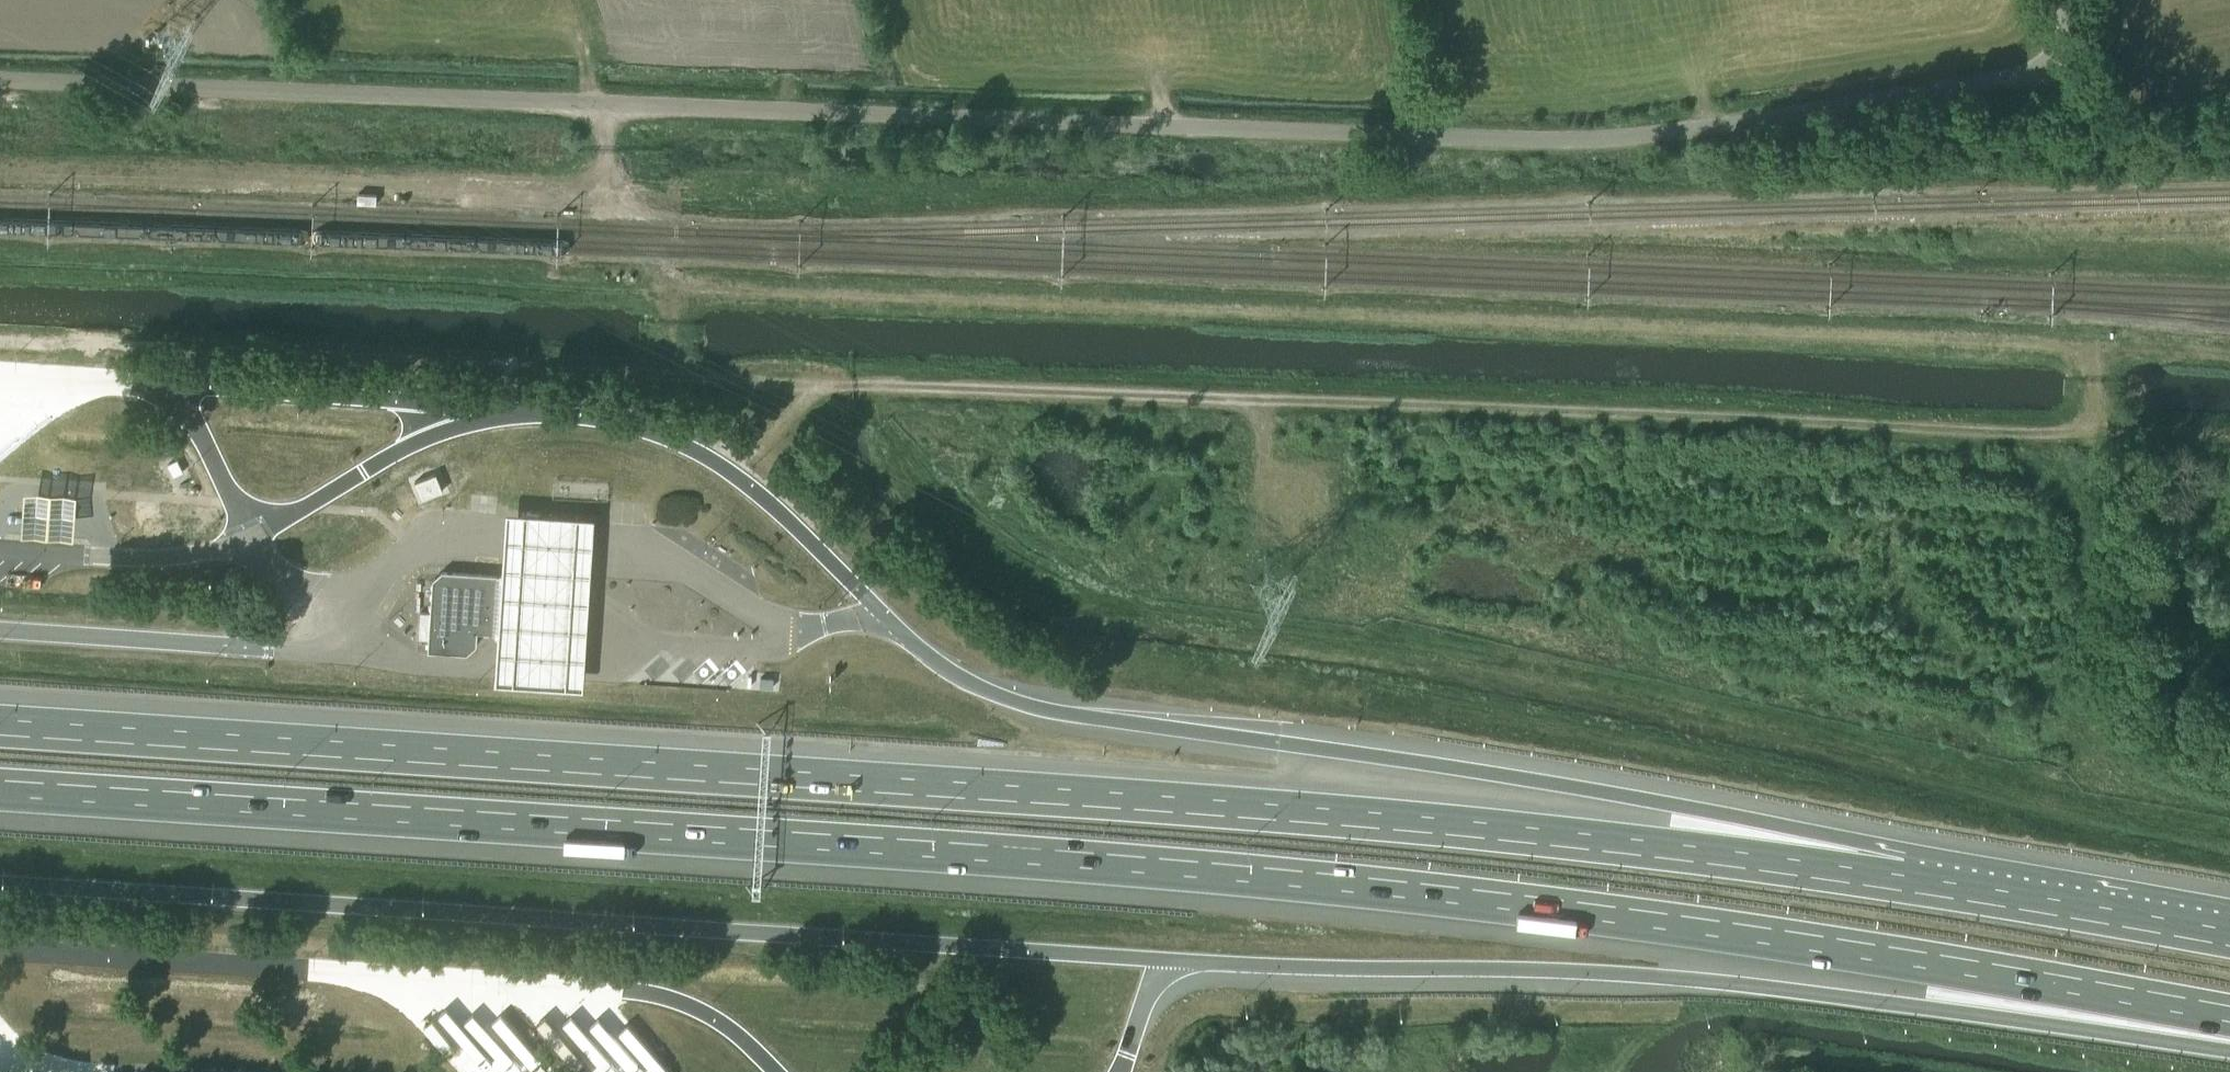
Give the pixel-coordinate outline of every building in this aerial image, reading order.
[(413,482),(420,499),(442,490),(436,474),(413,482)] [(22,516),(21,536),(74,539),(75,518),(77,493),(23,490),(22,516)] [(596,514),(509,509),(497,684),(586,689),(596,514)] [(493,633),(496,575),(442,572),(433,580),(432,587),(423,586),(423,596),(432,597),(428,650),(466,653),(475,645),(476,632),(493,633)]
